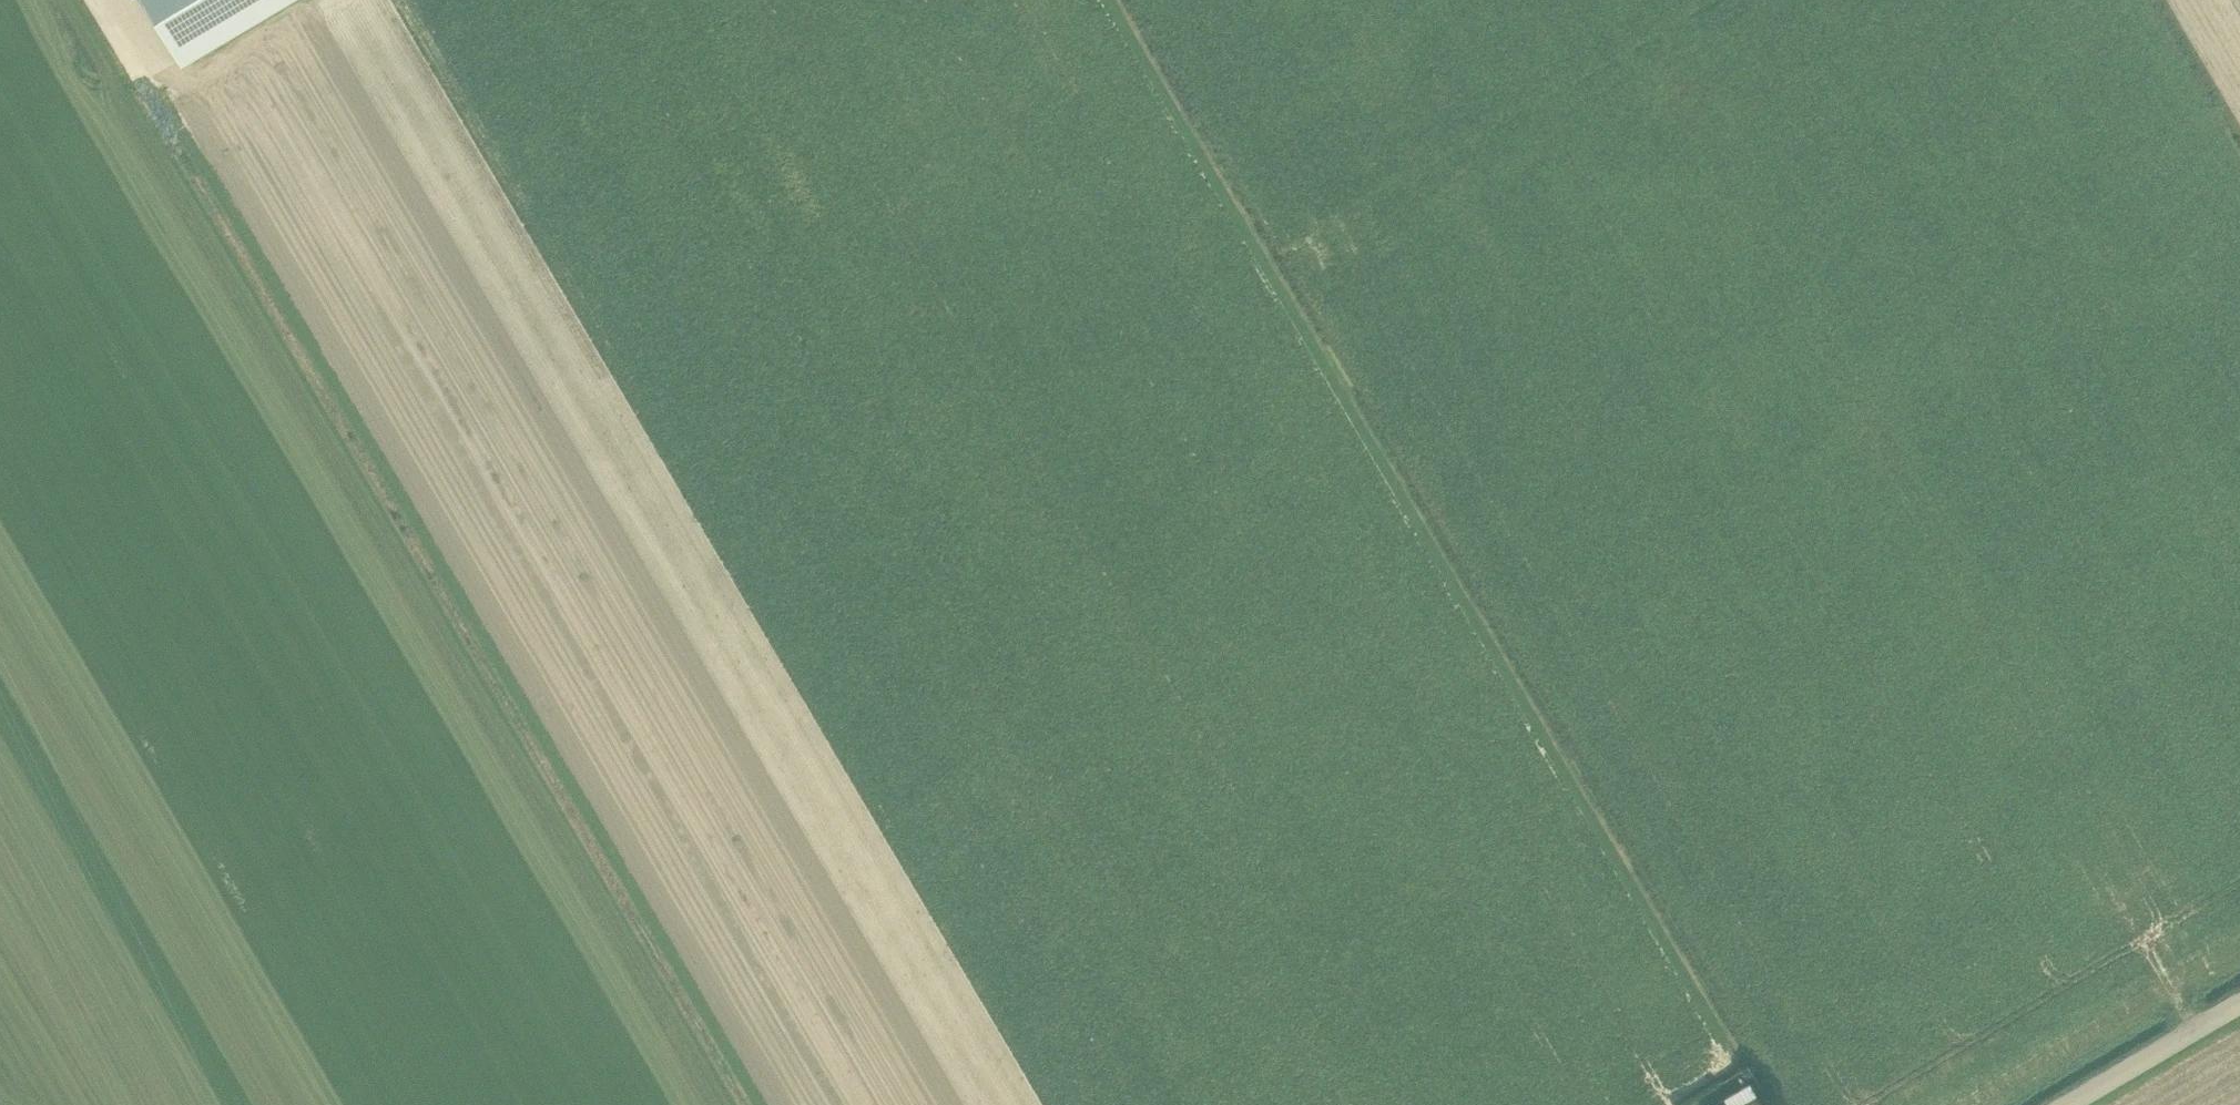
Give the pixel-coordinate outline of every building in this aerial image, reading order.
[(180,58),(182,60),(285,0),(146,0),(180,58)] [(1758,1095),(1754,1087),(1730,1101),(1728,1103),(1729,1104),(1764,1104),(1758,1095)]
